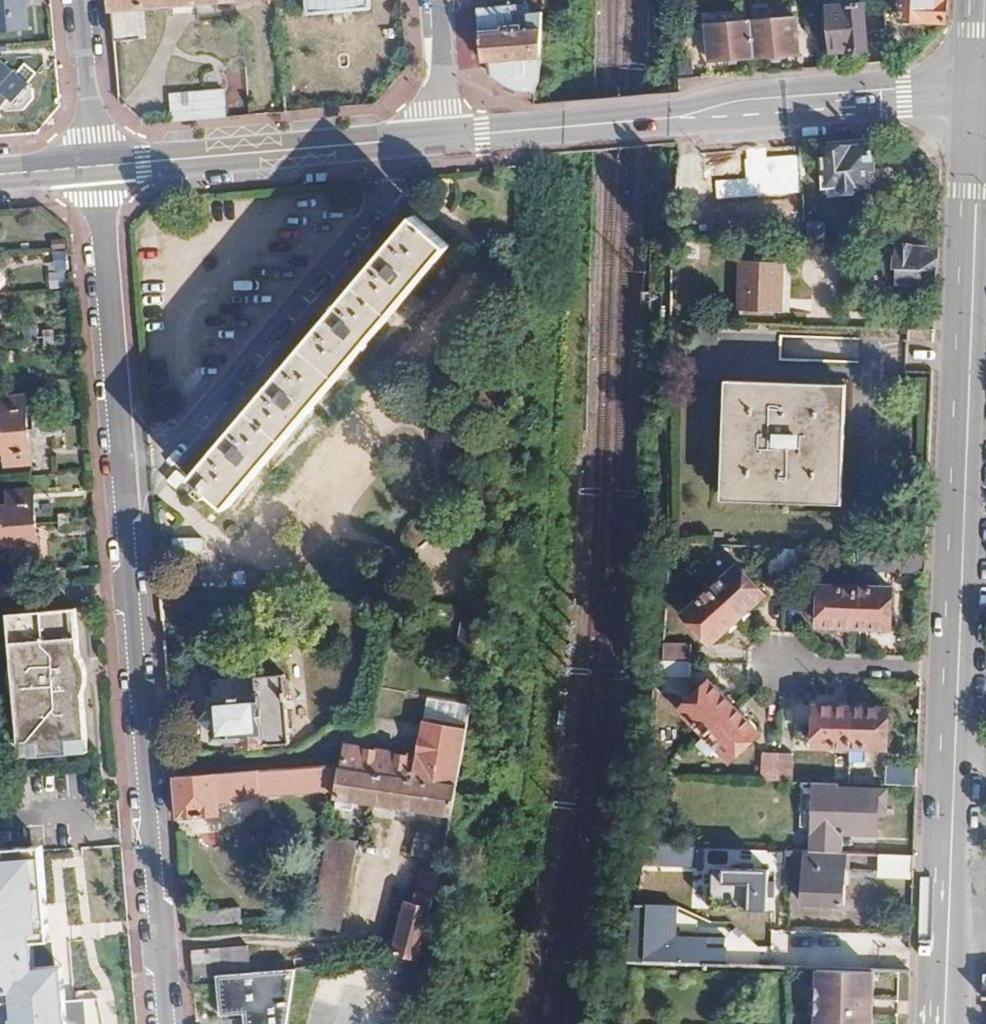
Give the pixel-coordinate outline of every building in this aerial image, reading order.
[(30,31),(27,0),(0,0),(0,34),(30,31)] [(114,41),(146,38),(143,7),(196,3),(229,0),(111,0),(114,41)] [(307,14),(370,9),(369,0),(306,0),(307,14)] [(902,20),(947,22),(948,0),(903,0),(902,20)] [(527,5),(478,9),(482,62),(490,61),(492,77),(498,88),(509,94),(535,93),(541,81),(543,12),(527,13),(527,5)] [(862,6),(826,9),(831,54),(866,51),(862,6)] [(795,19),(751,22),(754,59),(797,56),(795,19)] [(751,22),(709,24),(712,62),(754,59),(751,22)] [(0,50),(0,111),(1,111),(13,97),(24,105),(38,88),(1,58),(0,50)] [(224,92),(171,96),(173,122),(226,118),(224,92)] [(826,173),(822,174),(824,191),(842,190),(842,194),(861,192),(861,185),(871,185),(870,171),(876,171),(874,149),(824,153),(826,173)] [(449,248),(414,218),(194,478),(229,508),(449,248)] [(937,253),(887,251),(885,284),(915,286),(915,291),(924,292),(925,281),(931,281),(931,275),(936,275),(937,253)] [(784,265),(742,263),(741,313),(782,314),(784,265)] [(740,404),(731,403),(728,483),(737,483),(736,497),(832,501),(833,486),(839,486),(842,408),(836,407),(836,390),(741,387),(740,404)] [(0,412),(0,452),(4,452),(5,466),(31,464),(25,396),(0,398),(0,406),(0,412)] [(0,507),(0,547),(12,546),(14,560),(38,558),(33,491),(7,493),(9,506),(0,507)] [(70,522),(48,524),(48,532),(70,530),(70,522)] [(786,552),(771,551),(770,577),(785,577),(786,552)] [(801,552),(786,552),(785,577),(800,578),(801,552)] [(739,567),(713,590),(739,620),(766,597),(739,567)] [(856,590),(821,588),(820,628),(854,630),(856,590)] [(713,590),(685,614),(712,644),(739,620),(713,590)] [(892,591),(856,590),(854,630),(890,631),(892,591)] [(11,666),(11,671),(11,681),(12,692),(17,700),(19,722),(22,759),(89,753),(101,752),(88,608),(77,609),(11,615),(13,644),(14,657),(13,659),(11,666)] [(689,648),(664,647),(663,662),(689,663),(689,648)] [(689,663),(663,662),(662,678),(688,678),(689,663)] [(257,697),(211,701),(214,739),(238,737),(239,748),(289,744),(283,675),(255,677),(257,697)] [(734,709),(709,684),(681,712),(704,736),(734,709)] [(851,710),(816,708),(815,747),(850,748),(851,710)] [(760,735),(734,709),(704,736),(731,763),(760,735)] [(887,711),(851,710),(850,748),(849,761),(866,762),(866,751),(885,751),(887,711)] [(469,731),(436,727),(432,755),(419,753),(418,759),(349,749),(346,770),(461,787),(469,731)] [(777,756),(762,755),(761,781),(776,782),(777,756)] [(792,757),(777,756),(776,782),(791,782),(792,757)] [(326,767),(175,777),(179,818),(202,816),(201,804),(244,800),(243,796),(339,788),(343,769),(326,767)] [(343,769),(339,788),(337,799),(357,802),(456,817),(461,787),(346,770),(343,769)] [(916,770),(886,769),(886,786),(916,788),(916,770)] [(843,854),(844,835),(839,835),(840,791),(840,784),(815,783),(812,853),(817,853),(843,854)] [(886,793),(840,791),(839,835),(844,835),(874,836),(875,811),(885,812),(886,793)] [(357,802),(337,799),(335,808),(355,811),(357,802)] [(446,833),(420,829),(417,855),(442,859),(446,833)] [(356,842),(330,837),(312,927),(338,932),(356,842)] [(17,998),(16,993),(14,973),(13,962),(11,945),(12,945),(12,943),(47,940),(40,852),(0,854),(0,1023),(19,1023),(17,998)] [(812,853),(808,852),(806,905),(845,906),(847,854),(843,854),(817,853),(812,853)] [(852,876),(877,877),(878,855),(853,854),(852,876)] [(913,856),(882,855),(881,877),(912,878),(913,856)] [(417,904),(411,902),(397,952),(421,958),(444,872),(427,868),(417,904)] [(769,873),(715,870),(713,910),(768,912),(769,873)] [(239,909),(187,913),(188,931),(241,927),(239,909)] [(678,911),(636,910),(627,960),(706,962),(728,963),(728,948),(698,948),(699,936),(678,936),(678,911)] [(47,940),(12,943),(12,945),(11,945),(13,962),(14,973),(16,993),(17,998),(19,1023),(103,1023),(99,991),(77,994),(74,962),(49,964),(47,940)] [(248,945),(193,950),(196,979),(214,977),(250,974),(248,945)] [(243,1016),(243,1023),(287,1023),(295,970),(250,974),(214,977),(217,1018),(243,1016)] [(876,971),(814,972),(813,1023),(876,1023),(876,971)]
